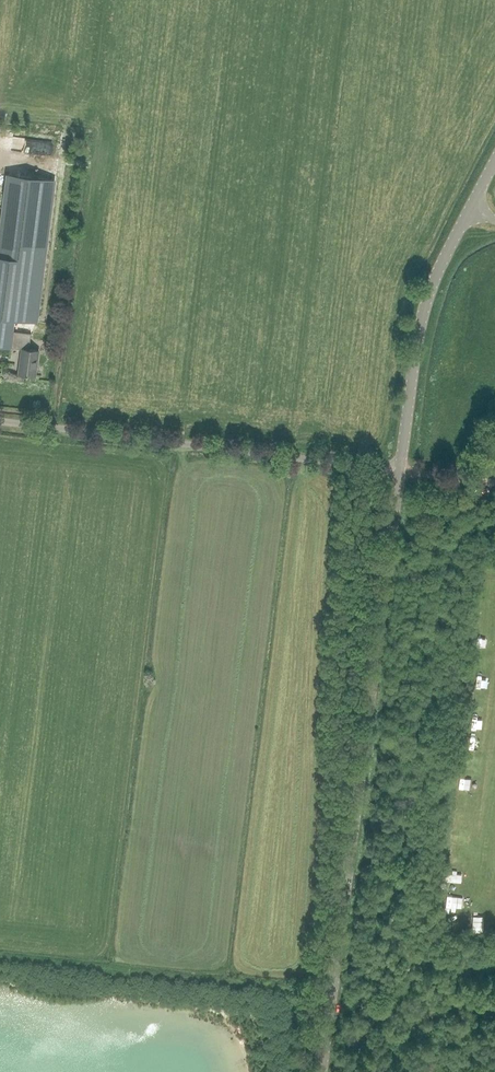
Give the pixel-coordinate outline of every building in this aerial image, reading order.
[(29,167),(28,157),(16,158),(17,168),(29,167)] [(19,374),(35,376),(38,350),(29,349),(31,333),(13,331),(15,319),(35,321),(53,179),(8,174),(0,238),(0,347),(22,350),(19,374)]
